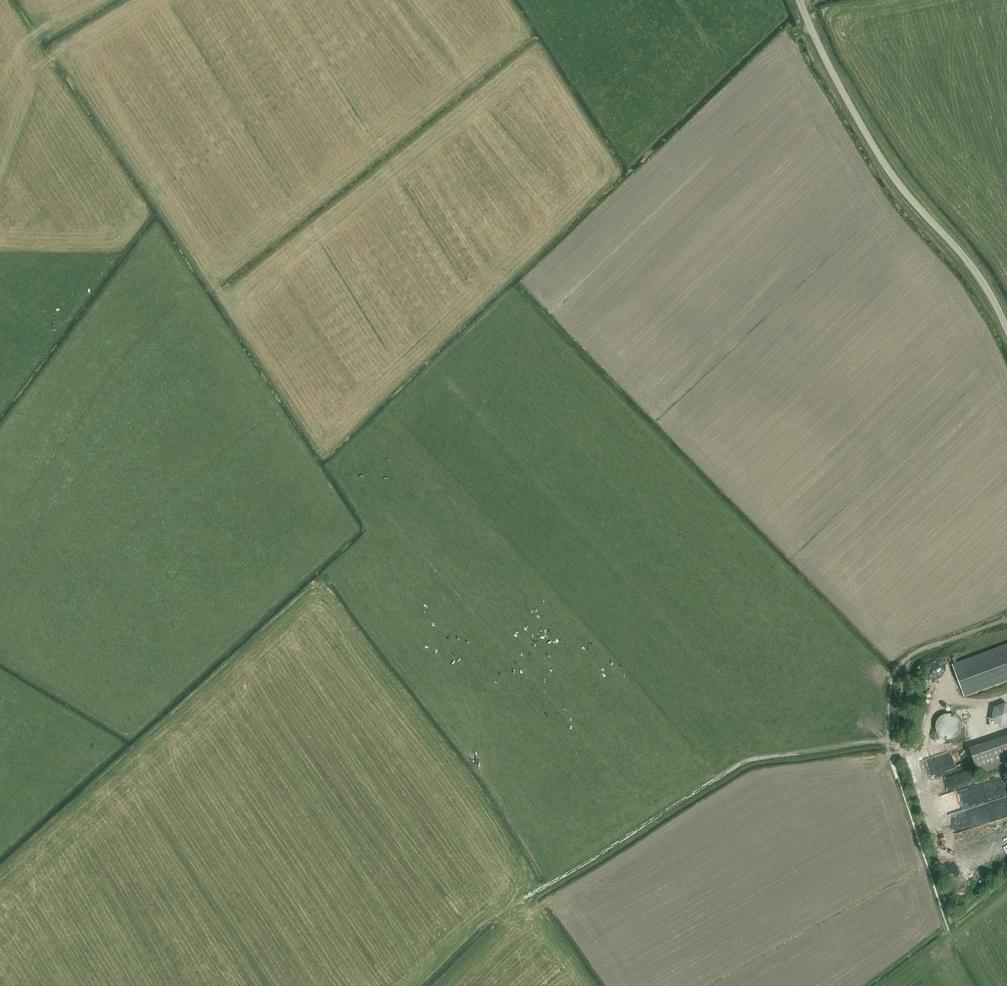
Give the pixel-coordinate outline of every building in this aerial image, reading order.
[(952,666),(963,696),(1006,680),(1006,645),(952,666)] [(1000,726),(1006,719),(1006,701),(1003,697),(987,713),(1000,726)] [(957,733),(953,712),(935,716),(939,737),(957,733)] [(970,749),(978,772),(1006,762),(1006,736),(970,749)] [(940,768),(938,759),(920,763),(921,772),(940,768)] [(960,774),(930,787),(934,796),(964,782),(960,774)] [(963,851),(998,844),(995,830),(960,838),(963,851)]
